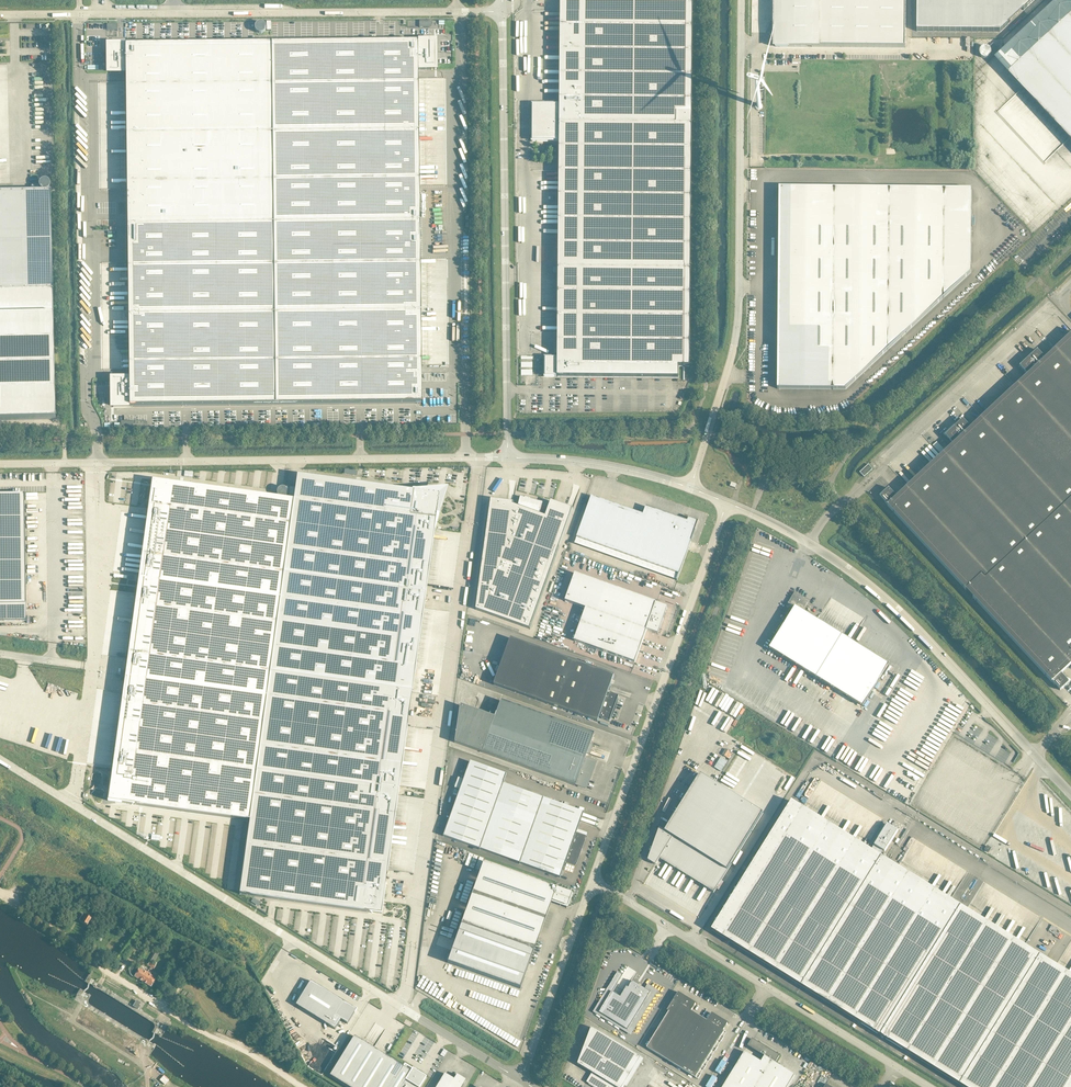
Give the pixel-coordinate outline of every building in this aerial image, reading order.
[(533,124),(692,125),(693,0),(561,0),(560,106),(533,106),(533,124)] [(775,48),(788,48),(788,47),(905,48),(906,0),(776,0),(775,48)] [(917,31),(1000,32),(1035,0),(917,0),(917,31)] [(1008,73),(1070,141),(1070,15),(1008,73)] [(257,32),(272,31),(272,22),(257,23),(257,32)] [(451,35),(441,35),(441,48),(451,48),(451,35)] [(97,42),(87,43),(87,56),(97,56),(97,42)] [(272,44),(274,224),(275,314),(421,313),(418,69),(435,69),(435,42),(418,42),(272,44)] [(128,226),(274,224),(272,44),(109,46),(109,72),(126,72),(128,226)] [(993,44),(989,48),(994,53),(998,49),(993,44)] [(451,49),(441,49),(441,63),(451,62),(451,49)] [(959,53),(948,53),(948,60),(958,60),(958,58),(968,59),(968,60),(974,60),(974,52),(967,52),(967,53),(959,53)] [(100,57),(90,57),(90,70),(100,70),(100,57)] [(560,142),(559,269),(691,270),(692,125),(533,124),(533,141),(560,142)] [(779,188),(779,191),(777,389),(846,390),(971,273),(972,190),(779,188)] [(53,291),(51,192),(0,193),(0,292),(53,291)] [(274,224),(128,226),(129,379),(112,380),(113,406),(422,403),(421,313),(275,314),(274,224)] [(559,269),(558,359),(546,359),(546,374),(547,374),(547,377),(555,377),(679,378),(679,367),(690,367),(691,270),(559,269)] [(0,292),(0,421),(56,420),(53,291),(0,292)] [(1045,359),(1037,350),(1030,357),(1031,357),(1027,361),(1026,360),(1019,367),(1028,375),(971,428),(963,419),(956,426),(956,427),(953,430),(952,429),(945,436),(953,445),(897,498),(889,488),(879,497),(888,506),(887,506),(966,590),(965,590),(966,590),(973,598),(973,599),(973,598),(1052,683),(1052,682),(1060,691),(1069,682),(1061,674),(1070,665),(1070,335),(1045,359)] [(108,384),(95,384),(95,394),(109,394),(108,384)] [(116,411),(105,411),(105,422),(116,422),(116,411)] [(869,464),(860,473),(864,477),(873,469),(869,464)] [(250,821),(240,894),(381,914),(412,693),(434,527),(435,527),(436,519),(439,495),(415,492),(415,491),(414,492),(403,490),(297,476),(295,488),(290,487),(288,500),(294,500),(270,673),(250,821)] [(152,481),(108,801),(250,821),(270,673),(294,500),(288,500),(152,481)] [(26,605),(25,495),(0,495),(0,605),(26,605)] [(677,581),(691,542),(691,541),(692,541),(699,522),(689,518),(688,522),(646,507),(643,515),(592,496),(577,538),(679,574),(677,580),(677,581)] [(491,500),(476,610),(530,629),(573,509),(567,507),(551,501),(546,517),(540,514),(543,503),(530,499),(529,498),(529,499),(526,499),(526,498),(525,497),(525,498),(521,497),(518,507),(514,505),(514,503),(508,502),(491,500)] [(635,663),(647,630),(658,634),(668,608),(656,604),(657,602),(575,573),(565,601),(586,609),(574,641),(635,663)] [(789,617),(770,649),(863,707),(889,664),(873,655),(869,652),(815,619),(810,616),(811,616),(803,611),(809,601),(795,592),(782,613),(789,617)] [(608,694),(614,676),(511,638),(498,676),(491,679),(494,685),(598,722),(600,717),(602,718),(601,719),(610,722),(610,721),(611,721),(611,719),(612,718),(614,716),(614,714),(615,713),(615,711),(616,710),(616,708),(617,707),(617,705),(618,704),(618,702),(619,699),(619,698),(618,698),(619,697),(610,694),(610,695),(608,694)] [(64,670),(63,677),(80,680),(81,673),(64,670)] [(454,743),(555,779),(575,786),(575,785),(585,788),(594,763),(584,760),(594,734),(500,701),(496,713),(495,713),(494,717),(460,705),(454,743)] [(721,757),(714,767),(721,771),(727,761),(721,757)] [(520,863),(555,876),(560,878),(565,863),(575,867),(576,863),(576,864),(586,839),(585,838),(585,839),(584,839),(586,836),(576,832),(583,813),(555,803),(543,798),(503,784),(506,775),(470,762),(443,836),(479,849),(479,850),(479,849),(519,863),(519,864),(520,863)] [(981,790),(980,788),(946,768),(942,774),(940,773),(941,771),(933,769),(927,779),(934,778),(934,775),(939,777),(936,790),(932,791),(940,800),(931,802),(931,798),(928,802),(933,804),(937,803),(930,809),(927,806),(926,809),(930,810),(924,811),(985,847),(1006,812),(990,808),(986,815),(984,805),(990,804),(979,790),(981,790)] [(656,865),(660,859),(714,893),(763,813),(701,774),(665,831),(660,828),(648,860),(656,865)] [(871,851),(792,801),(712,930),(964,1086),(1070,1086),(1070,975),(1029,949),(878,855),(871,851)] [(881,849),(885,852),(897,831),(887,825),(874,845),(876,847),(874,851),(872,849),(871,851),(878,855),(881,849)] [(555,902),(567,906),(566,908),(571,893),(555,888),(483,862),(461,924),(447,963),(520,989),(534,950),(552,901),(555,902)] [(79,921),(84,924),(87,926),(92,919),(84,914),(79,921)] [(125,957),(133,963),(137,957),(139,958),(144,951),(134,944),(125,957)] [(352,965),(364,966),(365,950),(348,949),(347,961),(352,961),(352,965)] [(151,967),(154,969),(155,966),(153,965),(157,958),(154,956),(150,962),(148,965),(151,967)] [(135,977),(143,982),(148,973),(147,972),(145,971),(144,972),(140,969),(139,970),(138,969),(139,968),(134,965),(132,968),(131,967),(130,968),(130,970),(130,971),(130,972),(130,973),(131,974),(131,975),(132,976),(133,977),(134,974),(136,975),(135,977)] [(148,973),(143,982),(151,987),(156,979),(149,975),(150,974),(148,973)] [(310,981),(295,1005),(335,1030),(341,1020),(347,1024),(354,1013),(355,1013),(354,1012),(356,1009),(353,1007),(354,1007),(353,1007),(310,981)] [(607,1000),(599,1013),(628,1030),(651,993),(645,989),(633,981),(633,982),(631,984),(629,988),(627,987),(621,997),(612,992),(607,1000)] [(659,1029),(647,1048),(698,1079),(699,1078),(701,1074),(699,1073),(700,1072),(699,1071),(701,1069),(702,1069),(704,1070),(704,1069),(707,1065),(705,1064),(705,1062),(707,1059),(707,1060),(707,1059),(710,1061),(710,1060),(712,1056),(710,1054),(711,1053),(712,1050),(713,1050),(715,1052),(716,1051),(718,1047),(716,1045),(717,1044),(716,1044),(718,1041),(719,1041),(721,1042),(722,1041),(721,1041),(724,1037),(722,1036),(723,1035),(722,1034),(724,1032),(725,1031),(723,1031),(725,1028),(727,1026),(728,1023),(729,1024),(722,1019),(721,1020),(719,1019),(719,1018),(712,1013),(709,1018),(707,1021),(692,1011),(693,1009),(695,1006),(695,1005),(696,1004),(697,1004),(695,1002),(695,1003),(686,997),(686,996),(685,997),(678,992),(678,993),(677,995),(667,1011),(668,1011),(669,1012),(661,1025),(659,1029)] [(594,1086),(623,1086),(641,1058),(592,1027),(578,1064),(592,1073),(587,1082),(594,1086)] [(330,1076),(348,1086),(420,1086),(426,1078),(416,1072),(416,1071),(415,1073),(412,1071),(413,1069),(412,1069),(405,1065),(403,1067),(354,1036),(330,1076)] [(758,1042),(752,1039),(750,1042),(748,1046),(765,1056),(761,1062),(745,1052),(723,1086),(788,1086),(795,1075),(775,1063),(780,1056),(758,1042)] [(641,1086),(690,1086),(654,1066),(641,1086)] [(436,1086),(462,1086),(463,1085),(466,1080),(457,1074),(454,1079),(445,1073),(436,1086)]
